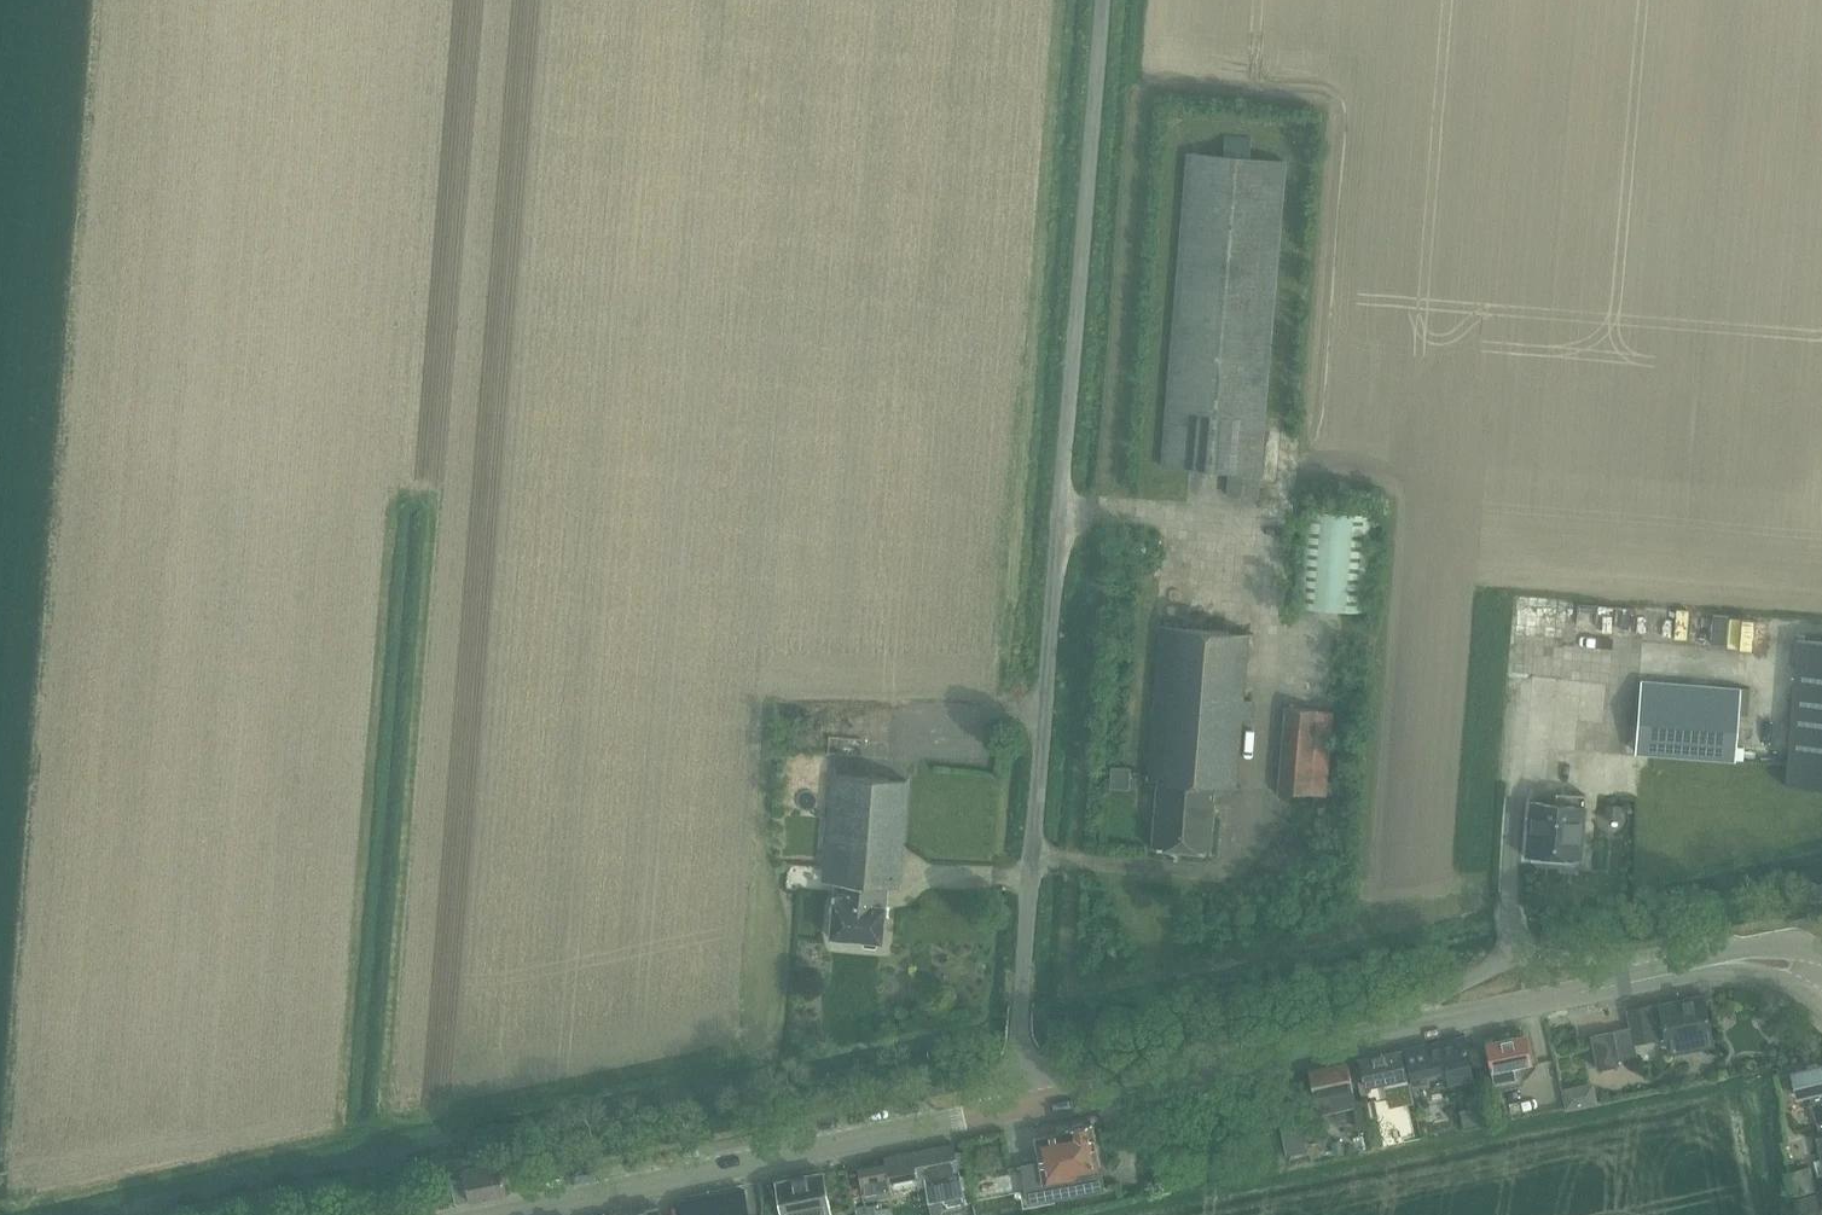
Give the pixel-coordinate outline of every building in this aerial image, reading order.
[(1227,495),(1258,498),(1286,162),(1187,154),(1161,466),(1229,472),(1227,495)] [(1365,612),(1371,515),(1300,510),(1294,608),(1365,612)] [(1249,635),(1159,627),(1146,782),(1157,782),(1151,847),(1210,852),(1215,787),(1235,789),(1241,719),(1252,720),(1254,701),(1244,700),(1249,635)] [(1821,785),(1821,638),(1795,636),(1788,783),(1821,785)] [(1734,761),(1738,715),(1738,713),(1748,715),(1751,689),(1739,688),(1641,681),(1636,753),(1734,761)] [(1278,792),(1308,794),(1327,795),(1334,711),(1315,710),(1285,708),(1278,792)] [(1737,759),(1786,763),(1787,749),(1738,745),(1737,759)] [(835,881),(831,936),(861,939),(865,945),(876,945),(881,940),(882,940),(887,886),(898,887),(907,780),(833,774),(824,880),(835,881)] [(1554,804),(1529,801),(1525,856),(1581,861),(1586,806),(1584,806),(1585,795),(1555,793),(1554,804)] [(1605,804),(1604,819),(1621,820),(1622,805),(1605,804)] [(1817,900),(1821,899),(1821,884),(1812,886),(1815,900),(1817,900)] [(1590,1035),(1597,1070),(1620,1065),(1619,1059),(1637,1056),(1634,1044),(1664,1038),(1668,1055),(1714,1046),(1703,995),(1627,1011),(1631,1027),(1590,1035)] [(1492,1072),(1495,1086),(1523,1080),(1520,1066),(1531,1063),(1525,1035),(1486,1044),(1492,1072)] [(1412,1084),(1427,1081),(1429,1091),(1472,1081),(1463,1038),(1404,1051),(1412,1084)] [(1410,1095),(1401,1052),(1400,1050),(1359,1059),(1361,1066),(1355,1067),(1358,1081),(1364,1080),(1365,1086),(1387,1081),(1391,1099),(1410,1095)] [(1308,1071),(1318,1114),(1320,1125),(1358,1116),(1356,1106),(1346,1062),(1308,1071)] [(1821,1131),(1821,1064),(1790,1071),(1798,1099),(1809,1097),(1816,1123),(1817,1130),(1821,1129),(1821,1131)] [(1577,1086),(1562,1089),(1565,1109),(1581,1105),(1577,1086)] [(1374,1100),(1367,1101),(1370,1117),(1377,1115),(1374,1100)] [(1275,1105),(1281,1131),(1284,1148),(1302,1145),(1299,1127),(1293,1101),(1275,1105)] [(1478,1106),(1460,1111),(1464,1130),(1483,1126),(1478,1106)] [(1103,1190),(1100,1170),(1092,1123),(1089,1124),(1084,1121),(1075,1122),(1072,1127),(1067,1128),(1068,1133),(1036,1138),(1040,1162),(1022,1165),(1028,1201),(1048,1198),(1046,1184),(1067,1180),(1069,1196),(1103,1190)] [(917,1151),(923,1178),(927,1199),(963,1192),(959,1168),(965,1167),(962,1152),(954,1153),(952,1144),(917,1151)] [(890,1185),(923,1178),(917,1151),(884,1157),(885,1164),(858,1170),(864,1201),(893,1195),(890,1185)] [(1814,1161),(1817,1176),(1821,1175),(1821,1170),(1820,1160),(1814,1161)] [(450,1183),(455,1203),(455,1204),(506,1193),(499,1161),(462,1169),(464,1180),(450,1183)] [(1790,1196),(1817,1189),(1811,1166),(1784,1173),(1790,1196)] [(783,1214),(828,1214),(828,1213),(830,1213),(821,1172),(776,1182),(783,1214)] [(743,1190),(708,1197),(709,1200),(702,1202),(702,1201),(683,1205),(685,1214),(748,1214),(743,1190)] [(1818,1193),(1795,1198),(1798,1214),(1821,1214),(1821,1212),(1818,1193)] [(856,1214),(876,1214),(874,1205),(855,1209),(856,1214)]
